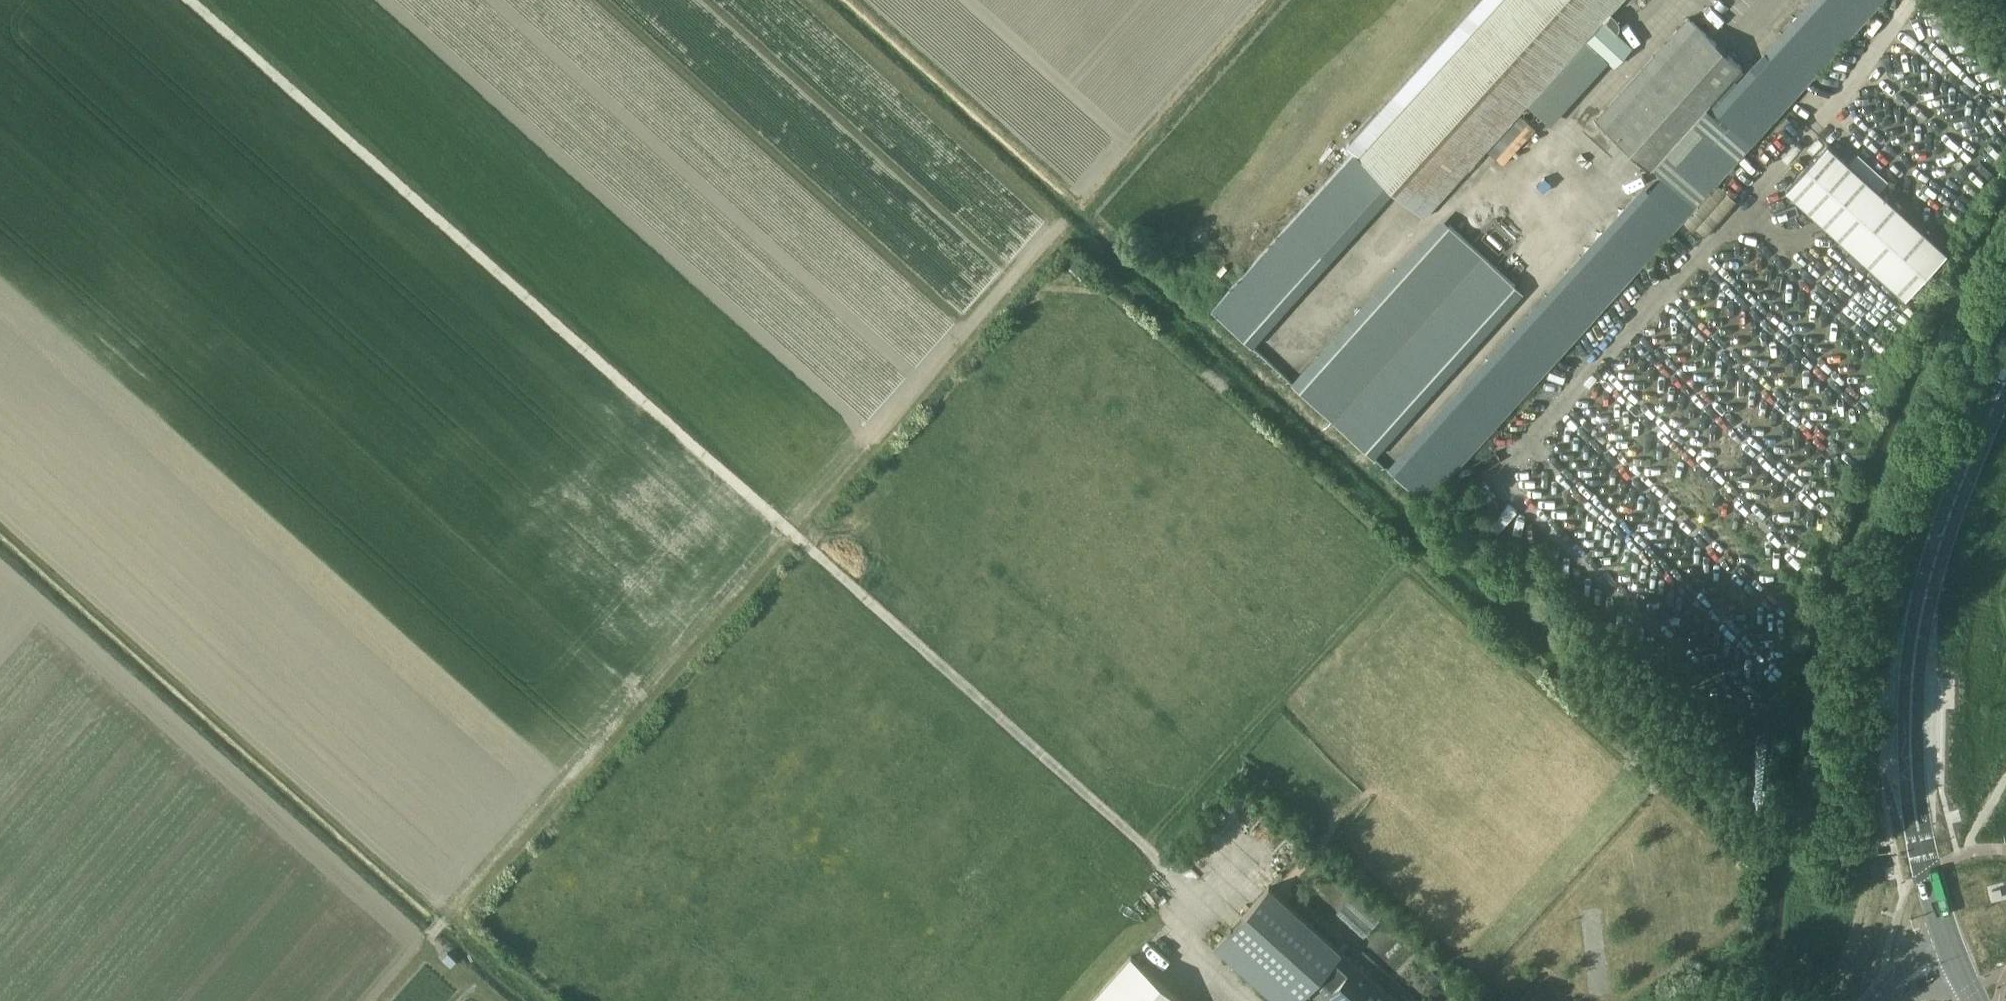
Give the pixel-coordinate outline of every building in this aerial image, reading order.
[(1252,346),(1391,191),(1421,219),(1586,39),(1615,65),(1633,45),(1617,30),(1619,28),(1620,24),(1620,22),(1616,14),(1611,11),(1621,0),(1478,0),(1346,145),(1353,151),(1211,308),(1252,346)] [(1778,37),(1713,108),(1697,125),(1692,120),(1742,66),(1688,18),(1596,120),(1649,168),(1664,151),(1669,156),(1387,465),(1426,501),(1778,115),(1883,0),(1812,0),(1778,37)] [(1907,297),(1948,251),(1829,143),(1788,189),(1907,297)] [(1292,381),(1374,456),(1523,291),(1442,217),(1292,381)] [(1269,887),(1216,948),(1277,1000),(1299,1000),(1316,982),(1337,1000),(1398,1000),(1269,887)] [(1354,895),(1337,914),(1365,938),(1382,919),(1354,895)] [(1135,958),(1097,1000),(1184,1000),(1135,958)]
